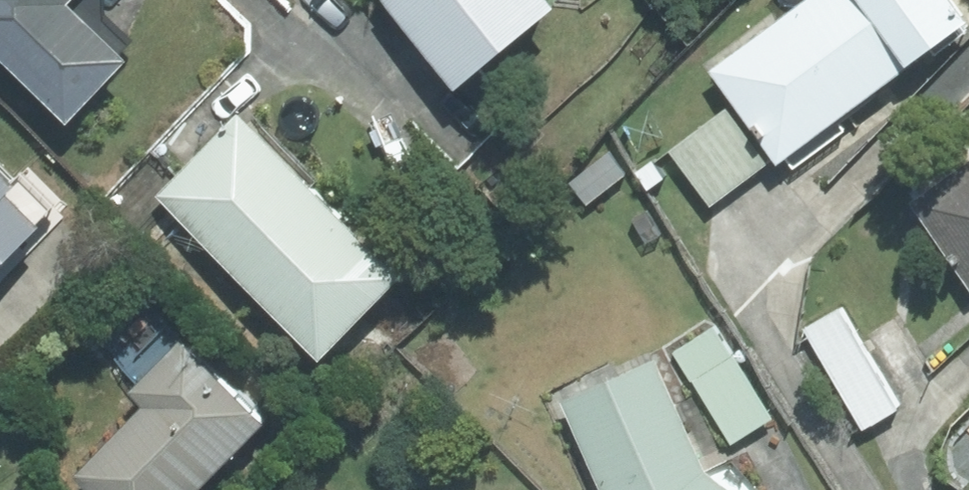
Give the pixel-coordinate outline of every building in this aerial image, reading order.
[(88,115),(150,47),(97,0),(0,0),(0,35),(88,115)] [(475,79),(566,0),(406,0),(475,79)] [(721,63),(791,157),(883,89),(926,58),(923,55),(968,21),(968,0),(807,0),(721,63)] [(734,105),(679,146),(720,200),(746,180),(775,158),(734,105)] [(418,265),(250,106),(169,191),(336,350),(418,265)] [(58,214),(26,184),(37,174),(0,139),(0,275),(58,214)] [(919,198),(968,267),(968,162),(919,198)] [(846,302),(803,326),(861,428),(882,417),(904,404),(846,302)] [(195,332),(145,384),(158,396),(90,468),(113,489),(205,489),(280,412),(195,332)] [(739,352),(698,378),(737,439),(778,414),(739,352)] [(571,397),(614,489),(758,489),(718,462),(668,353),(571,397)] [(307,475),(289,489),(320,489),(307,475)]
